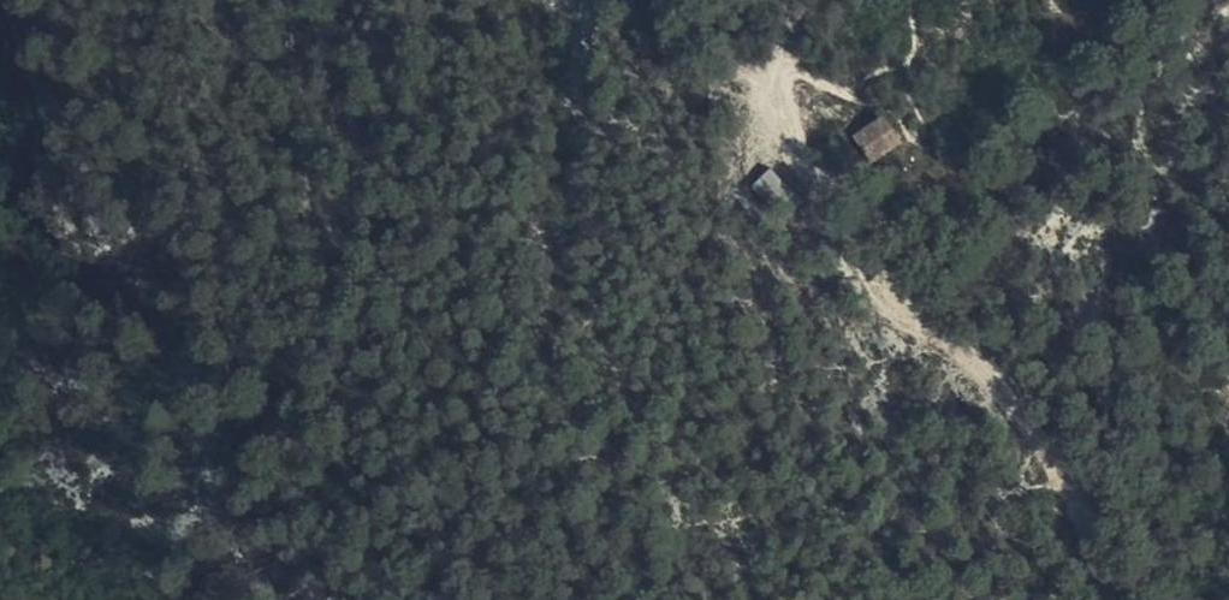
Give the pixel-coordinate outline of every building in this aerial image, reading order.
[(848,162),(860,154),(880,141),(867,121),(836,141),(848,162)] [(880,141),(860,154),(870,168),(889,156),(880,141)]
